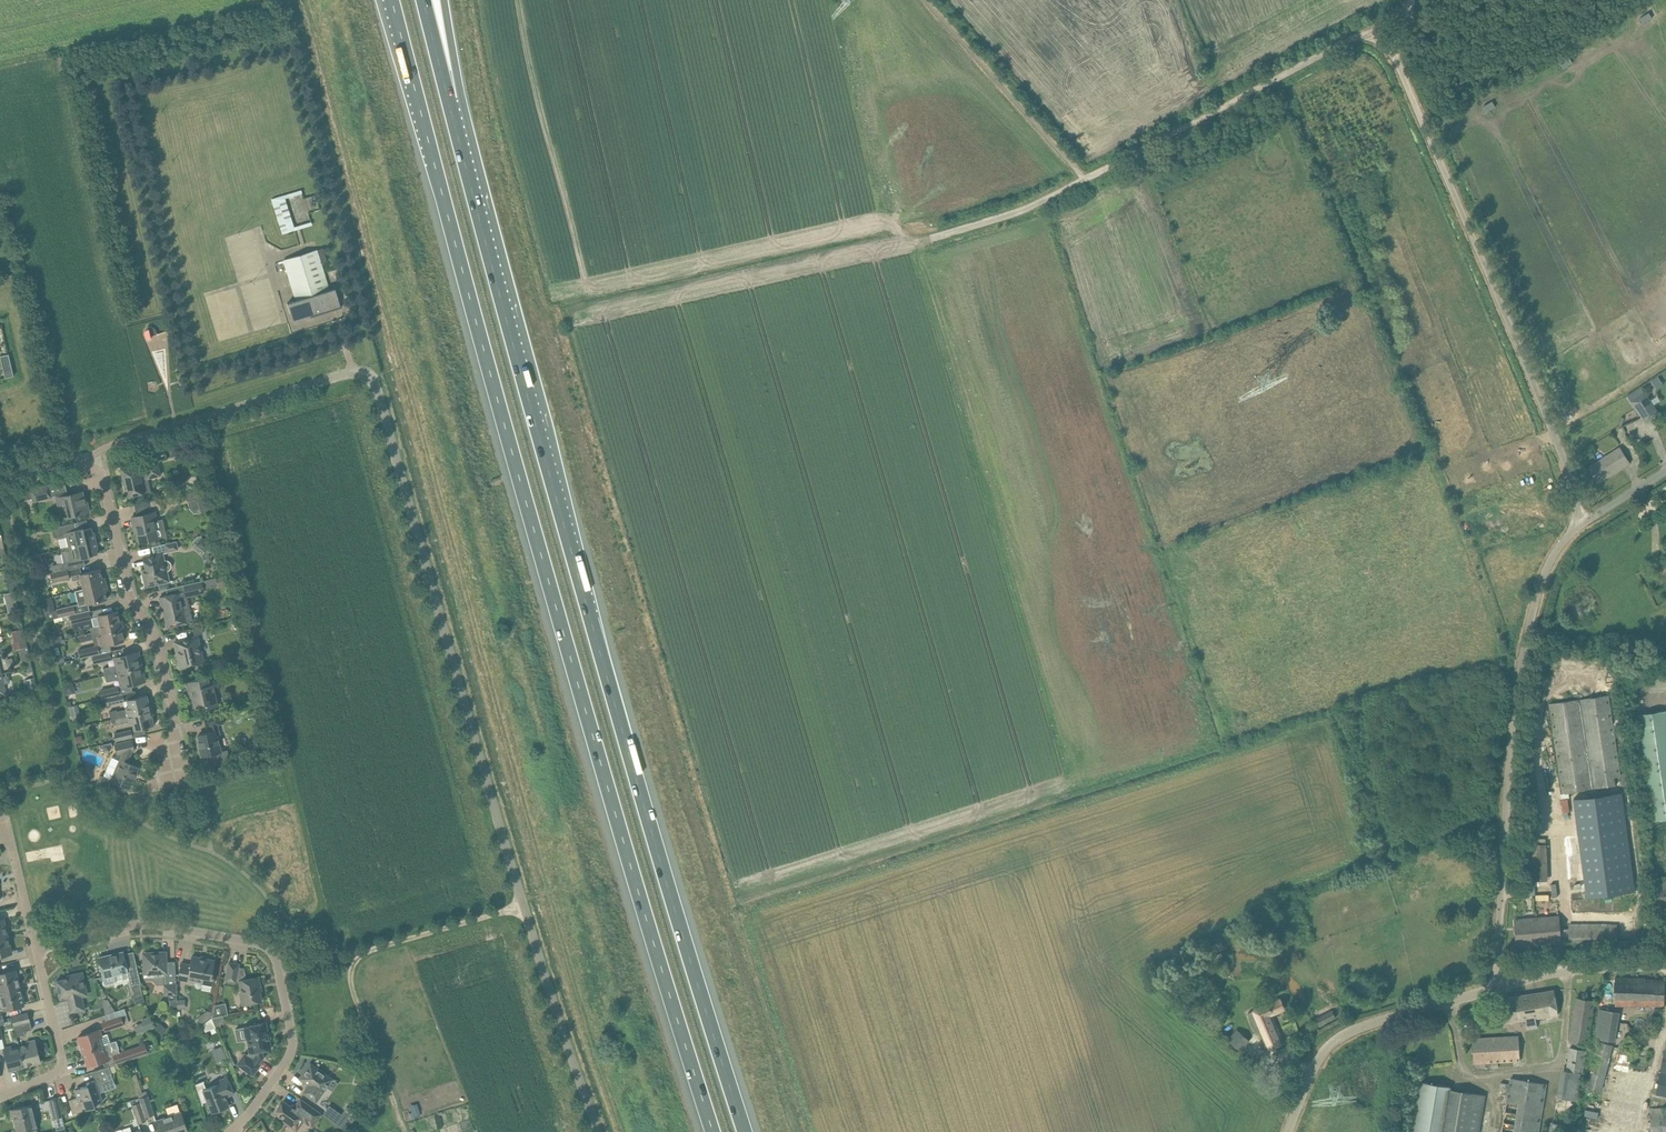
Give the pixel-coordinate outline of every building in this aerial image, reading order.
[(1569,56),(1559,62),(1563,67),(1573,62),(1569,56)] [(1492,102),(1482,107),(1485,112),(1494,107),(1492,102)] [(274,197),(283,233),(312,225),(306,204),(300,206),(301,210),(292,213),(288,198),(303,194),(302,189),(274,197)] [(0,243),(0,244),(2,252),(11,250),(9,241),(0,243)] [(283,260),(296,300),(287,303),(292,319),(309,314),(310,317),(332,311),(331,308),(340,305),(335,288),(330,290),(317,250),(283,260)] [(166,332),(157,334),(157,333),(157,332),(156,331),(156,330),(156,329),(155,329),(155,328),(154,328),(153,327),(152,327),(151,326),(150,326),(149,326),(148,326),(148,329),(147,329),(146,330),(146,331),(145,331),(145,332),(145,333),(145,334),(145,335),(145,336),(146,337),(147,338),(148,338),(149,339),(150,339),(151,338),(150,336),(166,332)] [(0,357),(5,378),(13,376),(8,355),(0,357)] [(1632,401),(1645,422),(1655,415),(1641,395),(1632,401)] [(177,444),(171,446),(172,452),(179,451),(177,444)] [(1632,448),(1627,451),(1631,456),(1637,453),(1633,447),(1632,448)] [(1620,448),(1589,467),(1598,482),(1629,463),(1620,448)] [(126,483),(128,488),(130,496),(145,493),(141,478),(147,477),(147,479),(161,476),(157,460),(143,464),(144,468),(139,469),(139,467),(127,470),(126,467),(120,468),(124,483),(126,483)] [(51,497),(49,485),(30,489),(30,490),(18,493),(20,502),(32,499),(33,501),(51,497)] [(204,489),(185,493),(187,501),(196,499),(199,501),(201,512),(209,510),(204,489)] [(89,512),(87,502),(85,502),(83,492),(68,495),(67,492),(56,495),(58,505),(61,518),(89,512)] [(135,532),(137,532),(139,543),(158,538),(154,521),(157,520),(155,512),(132,517),(134,526),(135,532)] [(65,547),(65,548),(96,540),(94,532),(93,533),(92,527),(84,529),(83,528),(75,530),(73,523),(62,526),(52,528),(54,536),(58,539),(67,537),(69,546),(65,547)] [(202,539),(196,546),(205,554),(211,546),(202,539)] [(98,548),(96,540),(65,548),(65,551),(61,552),(63,563),(51,566),(53,573),(68,570),(72,569),(70,562),(90,557),(90,556),(98,554),(97,549),(98,548)] [(178,549),(176,541),(165,544),(167,552),(178,549)] [(163,552),(154,554),(143,557),(146,568),(142,570),(146,587),(165,582),(163,572),(167,571),(170,570),(171,567),(171,564),(170,562),(167,560),(164,560),(163,552)] [(75,591),(106,584),(105,577),(102,578),(100,569),(72,576),(73,581),(81,579),(83,589),(75,591)] [(70,578),(68,570),(53,573),(50,573),(52,582),(70,578)] [(225,576),(217,578),(219,586),(227,585),(225,576)] [(183,585),(185,591),(160,597),(161,605),(162,605),(168,627),(186,623),(185,617),(191,615),(187,597),(196,595),(196,592),(204,590),(202,581),(183,585)] [(106,584),(75,591),(79,606),(107,599),(105,591),(108,590),(106,584)] [(18,610),(17,603),(7,605),(8,612),(12,611),(18,610)] [(58,618),(70,615),(76,613),(74,605),(56,609),(58,618)] [(90,610),(76,613),(70,615),(72,623),(76,622),(89,619),(92,619),(90,610)] [(90,627),(92,633),(123,625),(122,620),(119,621),(117,611),(98,615),(100,623),(98,625),(90,627)] [(123,625),(92,633),(93,638),(101,636),(103,637),(105,646),(124,641),(122,631),(125,631),(123,625)] [(201,626),(192,628),(194,635),(203,632),(201,626)] [(16,649),(28,646),(22,628),(11,631),(16,649)] [(175,642),(178,656),(181,668),(203,662),(197,636),(177,641),(175,642)] [(80,658),(92,655),(100,654),(98,645),(78,650),(80,658)] [(27,668),(32,667),(27,648),(22,649),(27,668)] [(109,651),(100,654),(92,655),(94,663),(111,659),(109,651)] [(103,668),(105,675),(142,667),(138,652),(114,658),(116,665),(103,668)] [(34,677),(32,667),(27,668),(28,672),(26,673),(28,680),(34,678),(34,677)] [(142,667),(105,675),(106,682),(119,679),(121,687),(145,681),(142,667)] [(190,698),(192,697),(195,708),(205,706),(206,709),(218,706),(213,684),(210,685),(208,677),(186,682),(190,698)] [(66,694),(77,693),(76,683),(64,684),(66,694)] [(118,687),(101,691),(102,699),(106,698),(120,694),(118,687)] [(123,694),(120,694),(106,698),(107,705),(125,701),(123,694)] [(110,716),(111,719),(152,710),(151,704),(149,705),(147,695),(136,698),(127,700),(129,706),(126,707),(126,709),(117,711),(117,710),(109,711),(110,716)] [(1608,695),(1550,704),(1563,792),(1615,785),(1614,777),(1620,776),(1608,695)] [(71,706),(68,707),(71,721),(81,719),(78,705),(71,706)] [(152,710),(111,719),(112,723),(113,725),(115,725),(129,722),(130,724),(133,723),(134,730),(154,725),(152,716),(153,715),(152,710)] [(1649,821),(1665,819),(1665,710),(1633,715),(1649,821)] [(200,741),(198,742),(201,756),(207,755),(210,767),(231,762),(228,749),(221,751),(217,735),(219,735),(217,724),(224,723),(221,713),(204,717),(206,727),(210,726),(211,732),(198,735),(200,741)] [(131,730),(121,733),(114,734),(116,741),(122,740),(133,737),(131,730)] [(118,771),(114,781),(100,775),(96,786),(115,794),(120,784),(130,789),(139,767),(127,762),(132,751),(135,751),(132,740),(115,744),(117,755),(123,753),(116,768),(119,769),(118,771)] [(111,744),(99,747),(100,749),(110,753),(112,747),(111,744)] [(113,778),(119,758),(112,756),(106,776),(113,778)] [(1638,895),(1622,791),(1573,797),(1587,902),(1638,895)] [(1547,843),(1528,844),(1529,880),(1548,879),(1547,843)] [(1559,916),(1536,918),(1539,945),(1561,943),(1559,916)] [(1539,945),(1536,918),(1515,919),(1517,947),(1539,945)] [(1618,925),(1570,925),(1570,949),(1618,949),(1618,925)] [(0,938),(0,956),(12,953),(8,936),(0,938)] [(141,983),(133,952),(124,954),(123,952),(98,958),(104,980),(103,982),(103,984),(105,986),(115,983),(113,975),(128,971),(131,985),(141,983)] [(146,960),(143,962),(144,974),(145,974),(164,973),(164,984),(164,991),(168,994),(169,1001),(177,1001),(176,972),(175,961),(164,962),(163,952),(146,953),(146,960)] [(190,964),(181,963),(178,979),(194,982),(195,977),(213,980),(215,969),(213,968),(214,960),(192,956),(190,964)] [(261,1000),(258,985),(260,985),(258,977),(247,979),(244,968),(238,967),(239,965),(229,963),(226,980),(236,982),(236,981),(239,981),(242,993),(240,993),(242,1004),(261,1000)] [(20,988),(16,970),(0,974),(0,993),(20,988)] [(86,990),(85,983),(83,972),(71,974),(71,977),(56,981),(61,1001),(68,1000),(70,1013),(85,1010),(82,997),(84,996),(86,994),(87,992),(86,990)] [(1645,981),(1645,978),(1615,977),(1615,1006),(1664,1005),(1665,982),(1645,981)] [(0,993),(0,998),(1,998),(4,1010),(24,1005),(20,988),(0,993)] [(134,993),(131,995),(136,1004),(145,1001),(142,989),(134,993)] [(1554,990),(1502,998),(1506,1023),(1526,1020),(1536,1018),(1558,1015),(1554,990)] [(1576,997),(1575,1008),(1569,1042),(1587,1045),(1595,1000),(1576,997)] [(1260,1030),(1264,1039),(1268,1049),(1284,1043),(1272,1015),(1285,1009),(1281,999),(1248,1013),(1257,1032),(1260,1030)] [(113,1005),(105,1007),(106,1013),(115,1011),(116,1010),(113,1005)] [(105,1031),(129,1023),(124,1008),(103,1015),(105,1021),(102,1022),(105,1031)] [(1599,1009),(1595,1038),(1614,1042),(1619,1012),(1599,1009)] [(1333,1010),(1316,1019),(1319,1026),(1336,1017),(1333,1010)] [(28,1013),(17,1016),(12,1017),(17,1036),(25,1034),(24,1031),(32,1029),(28,1013)] [(149,1015),(140,1017),(142,1021),(144,1029),(153,1026),(149,1015)] [(223,1015),(212,1018),(216,1028),(220,1026),(224,1019),(223,1015)] [(211,1017),(203,1024),(206,1032),(210,1030),(215,1028),(211,1017)] [(244,1028),(234,1030),(237,1042),(247,1040),(249,1053),(247,1055),(244,1053),(237,1064),(244,1069),(253,1075),(260,1065),(259,1064),(264,1058),(262,1050),(271,1048),(266,1022),(255,1024),(244,1027),(244,1028)] [(156,1029),(155,1030),(160,1035),(161,1034),(162,1034),(167,1029),(160,1023),(155,1028),(156,1029)] [(110,1042),(107,1034),(102,1035),(100,1029),(78,1037),(83,1052),(107,1043),(110,1042)] [(1240,1032),(1231,1042),(1240,1050),(1249,1040),(1240,1032)] [(1519,1036),(1472,1038),(1473,1063),(1485,1062),(1491,1062),(1498,1062),(1520,1060),(1519,1047),(1519,1036)] [(28,1045),(19,1047),(24,1066),(41,1062),(35,1040),(27,1042),(28,1045)] [(1587,1089),(1601,1092),(1612,1045),(1598,1040),(1595,1055),(1591,1072),(1587,1089)] [(110,1059),(108,1052),(110,1051),(107,1043),(83,1052),(88,1066),(110,1059)] [(145,1044),(132,1048),(113,1055),(116,1063),(148,1052),(145,1044)] [(222,1044),(211,1048),(216,1061),(227,1057),(222,1044)] [(1634,1048),(1619,1045),(1618,1053),(1616,1069),(1629,1071),(1634,1048)] [(24,1066),(19,1047),(11,1049),(11,1046),(4,1048),(7,1060),(9,1070),(24,1066)] [(1570,1047),(1567,1071),(1581,1073),(1583,1073),(1586,1050),(1570,1047)] [(303,1092),(312,1099),(316,1102),(327,1086),(324,1085),(330,1077),(310,1063),(300,1079),(309,1085),(303,1092)] [(109,1066),(105,1068),(95,1071),(98,1079),(86,1083),(87,1085),(75,1089),(77,1097),(68,1100),(73,1114),(83,1110),(83,1108),(86,1107),(86,1110),(95,1107),(94,1104),(102,1102),(99,1093),(108,1090),(105,1081),(113,1078),(109,1066)] [(215,1085),(206,1088),(203,1081),(195,1084),(202,1103),(207,1101),(212,1113),(229,1106),(224,1094),(233,1091),(229,1080),(227,1077),(214,1082),(215,1085)] [(1546,1084),(1511,1078),(1510,1084),(1501,1082),(1499,1093),(1508,1095),(1502,1131),(1538,1131),(1546,1084)] [(1412,1131),(1479,1131),(1485,1095),(1450,1089),(1450,1086),(1421,1081),(1412,1131)] [(142,1093),(138,1094),(140,1102),(146,1117),(154,1114),(146,1091),(142,1093)] [(58,1098),(49,1100),(53,1118),(55,1118),(58,1130),(65,1128),(58,1098)] [(281,1120),(290,1126),(292,1128),(298,1120),(299,1120),(300,1119),(312,1127),(322,1114),(300,1099),(301,1100),(295,1109),(284,1101),(275,1113),(282,1118),(281,1120)] [(146,1117),(140,1102),(132,1105),(138,1123),(147,1120),(146,1117)] [(329,1103),(322,1112),(345,1129),(355,1110),(347,1104),(341,1112),(329,1103)] [(25,1131),(37,1131),(33,1117),(36,1116),(33,1104),(10,1109),(12,1118),(14,1118),(17,1131),(20,1131),(25,1131)] [(418,1106),(411,1109),(413,1116),(420,1114),(418,1106)] [(1650,1131),(1665,1131),(1665,1108),(1651,1108),(1650,1131)] [(181,1112),(156,1121),(160,1131),(185,1131),(187,1131),(181,1112)]
